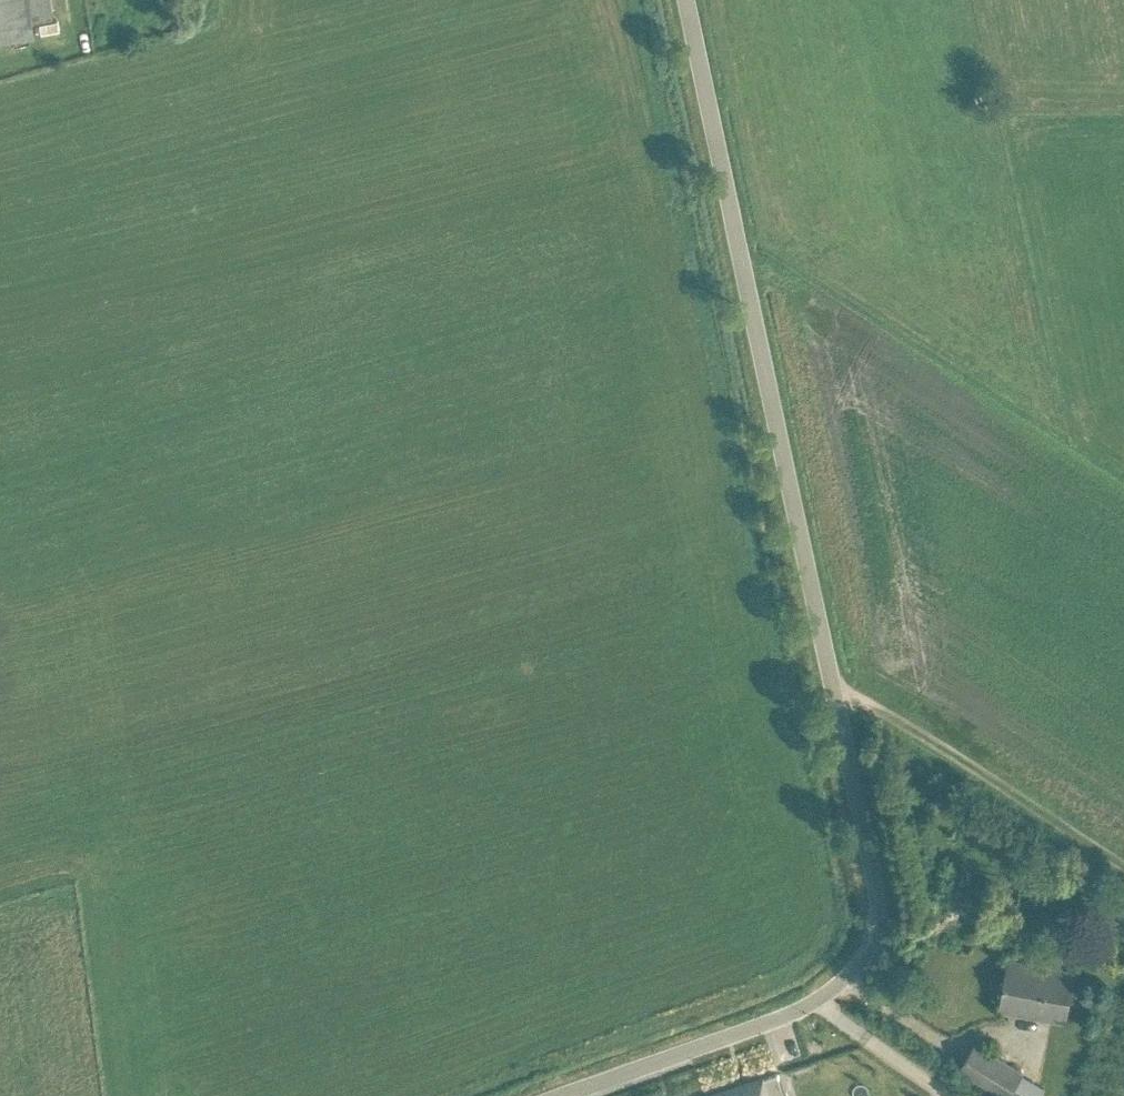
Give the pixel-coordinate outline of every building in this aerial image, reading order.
[(50,0),(0,0),(0,24),(52,16),(50,0)] [(1010,958),(1001,1007),(1065,1019),(1074,970),(1010,958)] [(1022,1070),(976,1042),(962,1064),(1007,1094),(1022,1070)] [(705,1095),(786,1095),(778,1072),(705,1095)]
